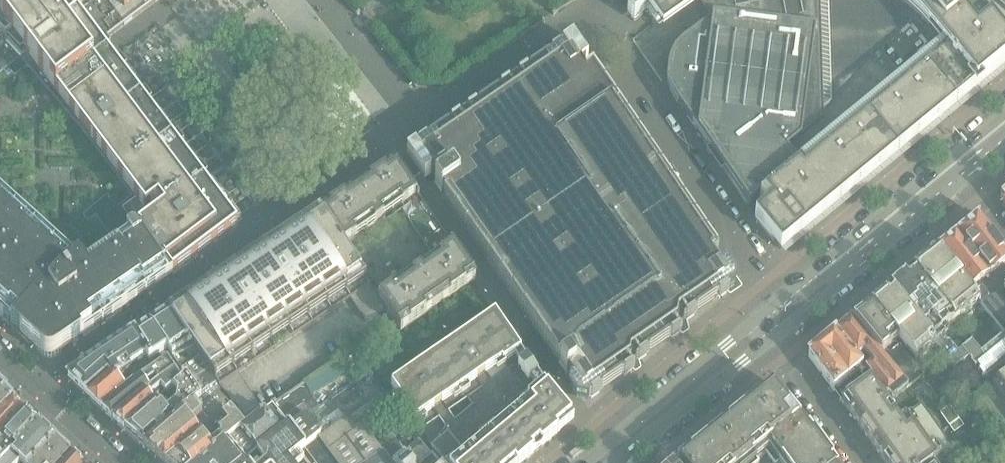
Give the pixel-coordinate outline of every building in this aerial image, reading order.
[(120,29),(154,3),(158,0),(0,0),(0,37),(20,59),(26,55),(41,75),(73,51),(79,59),(100,44),(120,29)] [(639,0),(656,24),(689,0),(639,0)] [(1004,43),(1004,0),(692,0),(710,24),(685,42),(679,47),(674,53),(670,60),(668,68),(667,76),(668,84),(670,92),(674,99),(749,207),(759,199),(767,208),(754,218),(773,241),(773,240),(781,250),(1004,65),(1004,44),(1004,43)] [(0,37),(0,75),(3,73),(7,78),(11,75),(14,79),(27,66),(20,59),(0,37)] [(718,251),(643,141),(633,140),(611,109),(587,74),(594,70),(593,68),(590,70),(572,43),(560,51),(559,49),(551,55),(549,57),(548,57),(529,70),(527,72),(526,72),(518,78),(509,85),(508,84),(500,90),(498,92),(497,92),(478,105),(476,107),(475,107),(467,113),(459,119),(459,118),(451,124),(448,126),(429,139),(426,141),(418,147),(415,149),(415,148),(413,150),(411,161),(419,173),(420,173),(421,175),(430,177),(431,176),(434,179),(433,180),(435,182),(434,183),(441,193),(442,193),(445,197),(444,198),(454,212),(455,211),(456,213),(455,214),(465,229),(466,228),(468,230),(466,231),(477,245),(478,244),(479,246),(478,247),(488,262),(489,261),(490,263),(489,264),(499,278),(500,277),(502,280),(501,281),(511,294),(512,294),(513,296),(512,297),(522,311),(523,311),(524,313),(523,313),(533,327),(534,327),(536,329),(535,330),(545,344),(546,343),(547,345),(546,346),(556,360),(557,360),(560,364),(559,365),(564,371),(566,374),(568,374),(572,380),(570,381),(568,390),(575,400),(586,402),(589,401),(588,400),(599,393),(602,391),(621,378),(624,376),(632,370),(635,368),(636,363),(646,355),(649,354),(669,341),(668,340),(682,331),(684,323),(683,323),(697,313),(697,314),(716,301),(719,298),(729,291),(730,291),(734,288),(736,278),(729,267),(720,265),(718,267),(711,256),(718,251)] [(171,139),(146,105),(100,44),(79,59),(73,51),(41,75),(119,179),(171,139)] [(172,276),(237,227),(213,195),(190,164),(171,139),(119,179),(132,197),(135,200),(121,210),(138,232),(172,276)] [(342,245),(416,194),(411,186),(408,181),(395,161),(320,211),(342,245)] [(55,245),(0,196),(0,317),(43,356),(47,357),(51,358),(55,356),(172,276),(138,232),(121,210),(135,200),(132,197),(117,209),(107,197),(82,217),(88,225),(96,220),(116,249),(99,260),(86,268),(83,263),(77,258),(74,262),(55,245)] [(342,245),(320,211),(300,224),(306,233),(314,233),(331,259),(330,259),(339,272),(340,271),(364,307),(371,302),(374,306),(362,314),(366,320),(387,311),(378,298),(342,245)] [(978,217),(958,234),(989,276),(1001,292),(1004,290),(1004,254),(978,217)] [(339,272),(330,259),(331,259),(314,233),(306,233),(300,224),(299,225),(301,227),(296,230),(294,228),(263,249),(269,258),(276,258),(294,284),(293,284),(301,297),(339,272)] [(1001,292),(989,276),(958,234),(947,243),(936,251),(938,253),(979,304),(995,323),(1003,333),(1004,332),(1004,297),(1001,292)] [(477,280),(453,247),(378,298),(387,311),(401,332),(477,280)] [(301,297),(293,284),(294,284),(276,258),(269,258),(263,249),(261,250),(263,252),(258,255),(257,253),(225,274),(231,283),(239,283),(256,309),(255,309),(264,322),(301,297)] [(979,304),(938,253),(937,253),(936,253),(923,264),(922,264),(913,271),(954,324),(955,324),(979,304)] [(954,324),(913,271),(912,272),(904,279),(903,279),(903,280),(890,291),(890,290),(889,291),(934,346),(954,371),(965,363),(964,363),(957,354),(949,344),(945,344),(944,345),(937,337),(954,324)] [(264,322),(255,309),(256,309),(239,283),(231,283),(225,274),(224,275),(225,277),(221,280),(219,278),(187,299),(193,308),(201,308),(218,334),(217,334),(226,348),(264,322)] [(350,297),(337,278),(328,284),(341,304),(350,297)] [(341,304),(328,284),(319,291),(332,310),(341,304)] [(332,310),(319,291),(309,297),(322,316),(332,310)] [(934,346),(889,291),(870,307),(915,364),(931,350),(934,346)] [(322,316),(309,297),(300,303),(313,322),(322,316)] [(218,334),(201,308),(193,308),(187,299),(186,300),(188,302),(183,305),(181,303),(169,311),(204,363),(219,385),(238,414),(236,416),(248,430),(251,433),(269,420),(264,411),(262,410),(251,417),(251,420),(247,420),(247,415),(255,409),(218,353),(226,348),(217,334),(218,334)] [(313,322),(300,303),(291,310),(303,329),(313,322)] [(915,364),(870,307),(851,321),(908,389),(925,375),(915,364)] [(303,329),(291,310),(281,316),(294,335),(303,329)] [(219,385),(204,363),(169,311),(124,341),(136,359),(142,354),(149,365),(142,370),(147,377),(167,363),(174,375),(178,372),(186,384),(189,381),(202,396),(219,385)] [(416,422),(502,362),(503,364),(520,353),(521,353),(495,314),(391,386),(416,422)] [(294,335),(281,316),(272,322),(285,341),(294,335)] [(908,389),(851,321),(835,334),(866,377),(870,382),(883,399),(888,406),(893,402),(908,389)] [(285,341),(272,322),(262,329),(275,348),(285,341)] [(275,348),(262,329),(253,335),(266,354),(275,348)] [(1003,333),(976,354),(983,363),(977,368),(980,371),(979,373),(984,378),(1004,363),(1004,332),(1003,333)] [(866,377),(835,334),(808,357),(833,392),(857,374),(862,380),(866,377)] [(266,354),(253,335),(244,341),(256,360),(266,354)] [(85,395),(136,359),(124,341),(104,354),(72,376),(71,379),(71,382),(85,395)] [(256,360),(244,341),(234,347),(247,367),(256,360)] [(983,363),(976,354),(969,344),(957,354),(964,363),(968,359),(971,364),(970,365),(974,369),(977,368),(983,363)] [(247,367),(234,347),(225,354),(238,373),(247,367)] [(447,433),(431,447),(444,462),(523,462),(574,421),(544,385),(542,385),(537,378),(538,377),(527,361),(526,361),(520,353),(503,364),(502,362),(416,422),(421,430),(438,419),(445,428),(447,433)] [(101,411),(124,394),(141,381),(147,377),(142,370),(149,365),(142,354),(136,359),(85,395),(101,411)] [(124,431),(186,384),(178,372),(174,375),(179,382),(165,395),(150,406),(143,398),(146,395),(111,420),(124,431)] [(992,384),(1004,403),(1004,375),(992,384)] [(111,420),(146,395),(149,392),(141,381),(124,394),(101,411),(111,420)] [(144,449),(196,406),(194,403),(202,396),(189,381),(186,384),(124,431),(144,449)] [(888,406),(883,399),(870,382),(841,403),(867,438),(895,417),(898,422),(904,417),(893,402),(888,406)] [(959,394),(949,382),(938,391),(948,403),(959,394)] [(291,430),(289,427),(306,415),(308,414),(319,407),(303,384),(264,411),(269,420),(251,433),(248,430),(233,442),(232,441),(216,454),(215,453),(203,462),(247,462),(291,430)] [(248,430),(236,416),(238,414),(219,385),(202,396),(194,403),(196,406),(144,449),(160,462),(203,462),(215,453),(216,454),(232,441),(233,442),(248,430)] [(757,461),(765,455),(771,462),(835,462),(809,426),(806,428),(800,419),(773,386),(678,462),(679,462),(758,462),(757,461)] [(13,401),(0,388),(0,414),(13,401)] [(357,428),(392,404),(397,401),(392,393),(384,399),(382,395),(349,418),(357,428)] [(27,415),(13,401),(0,414),(0,441),(27,415)] [(384,452),(396,444),(401,440),(396,432),(377,445),(368,433),(398,413),(392,404),(357,428),(355,429),(346,417),(344,418),(333,427),(321,436),(319,438),(328,450),(337,462),(393,462),(384,452)] [(953,450),(921,405),(904,417),(898,422),(895,417),(867,438),(884,462),(935,462),(944,456),(953,450)] [(333,427),(344,418),(338,410),(326,419),(333,427)] [(41,427),(27,415),(0,441),(0,462),(5,462),(41,427)] [(328,450),(319,438),(321,436),(319,433),(318,430),(317,427),(315,425),(313,423),(307,418),(306,415),(289,427),(291,430),(247,462),(337,462),(328,450)] [(56,442),(41,427),(5,462),(35,462),(56,442)] [(588,438),(577,447),(583,454),(594,444),(588,438)] [(419,441),(403,453),(396,444),(384,452),(393,462),(436,462),(419,441)] [(71,455),(56,442),(35,462),(63,462),(71,455)]
